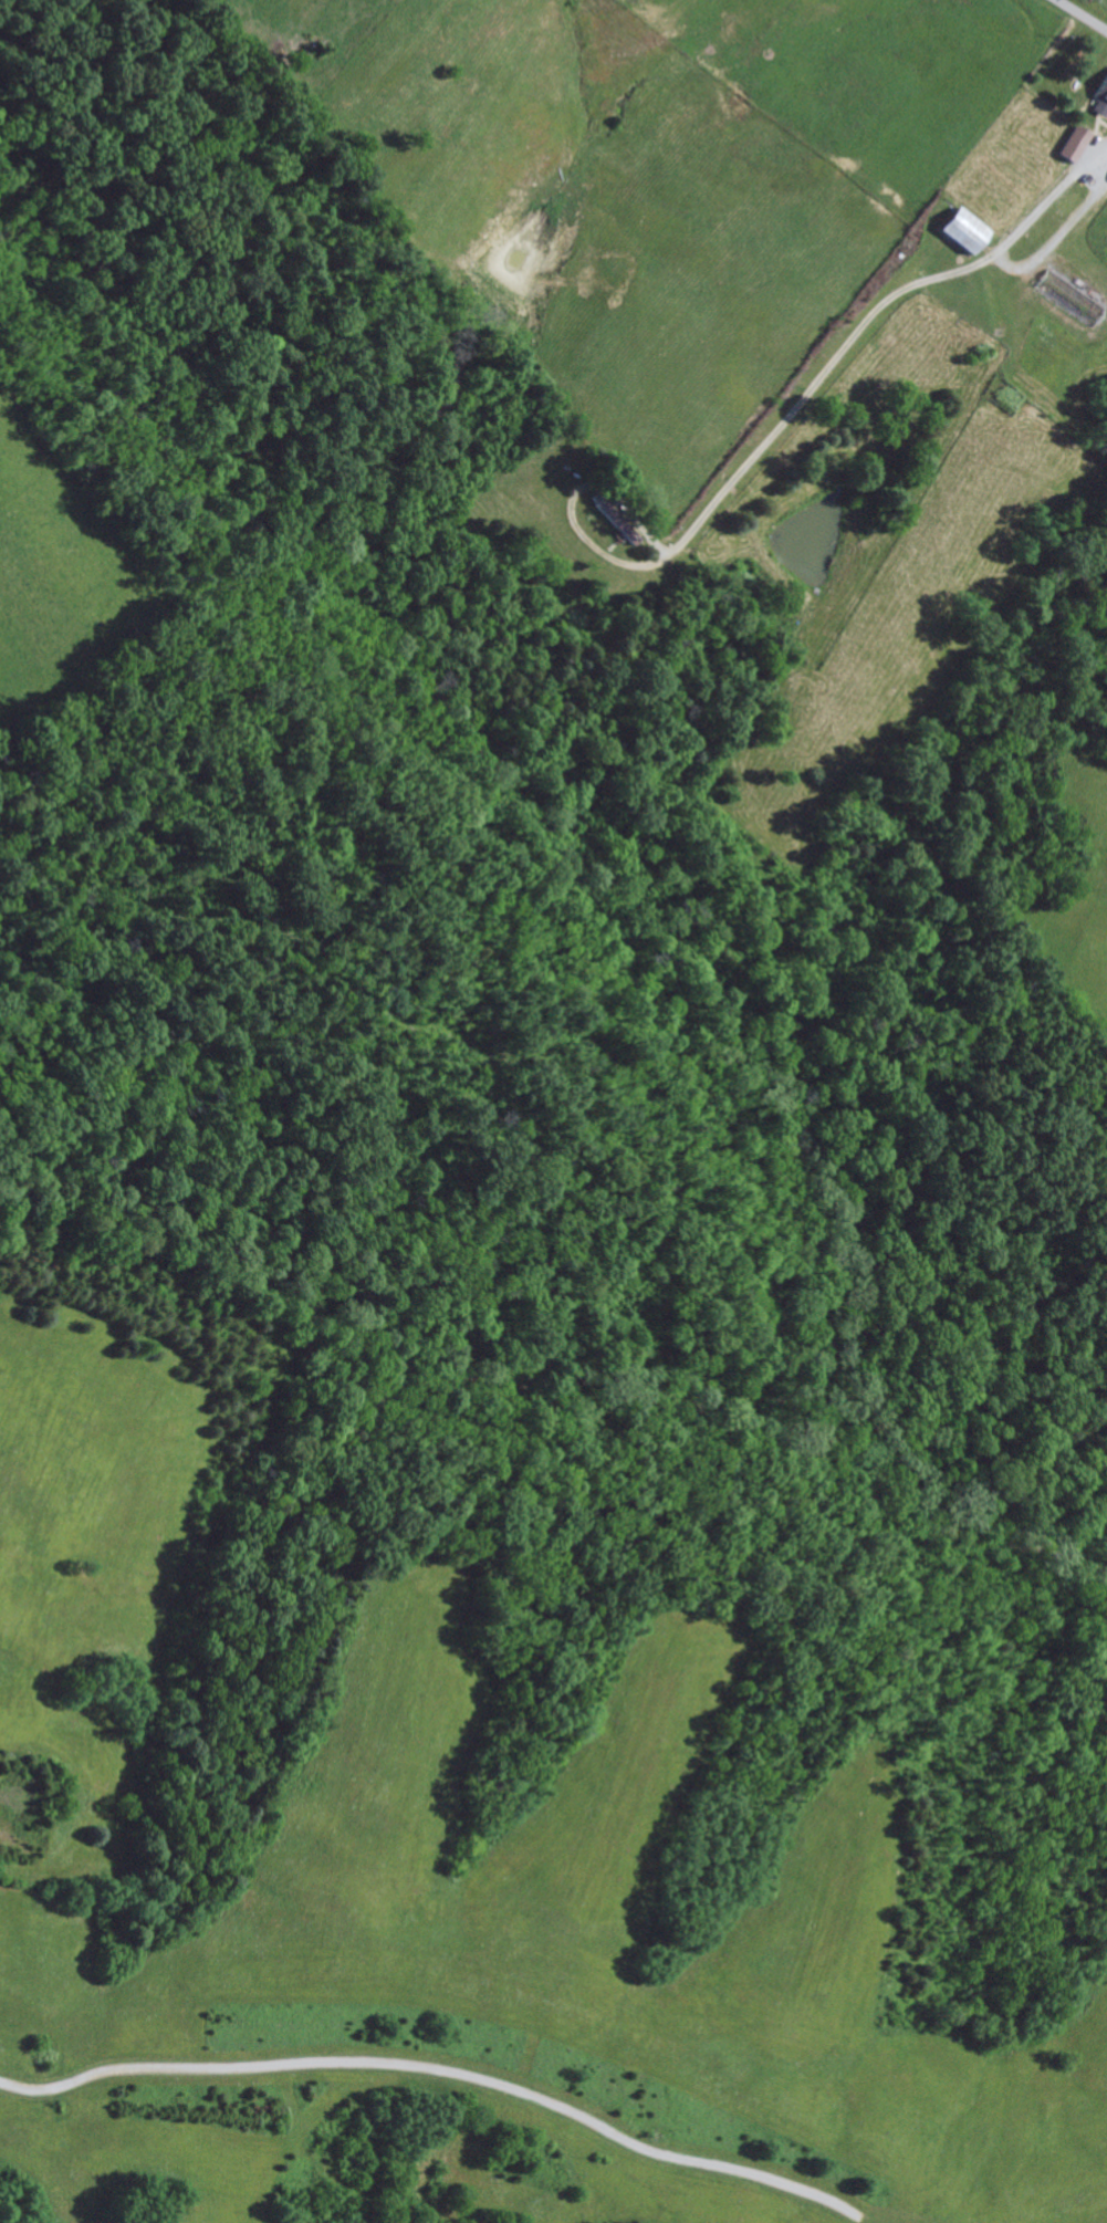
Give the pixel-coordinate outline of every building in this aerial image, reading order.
[(1099,97),(1094,108),(1105,113),(1106,108),(1106,72),(1096,96),(1099,97)] [(1075,161),(1092,130),(1076,121),(1058,152),(1075,161)] [(940,227),(973,254),(993,230),(960,203),(940,227)] [(641,535),(602,496),(595,503),(633,543),(641,535)]
